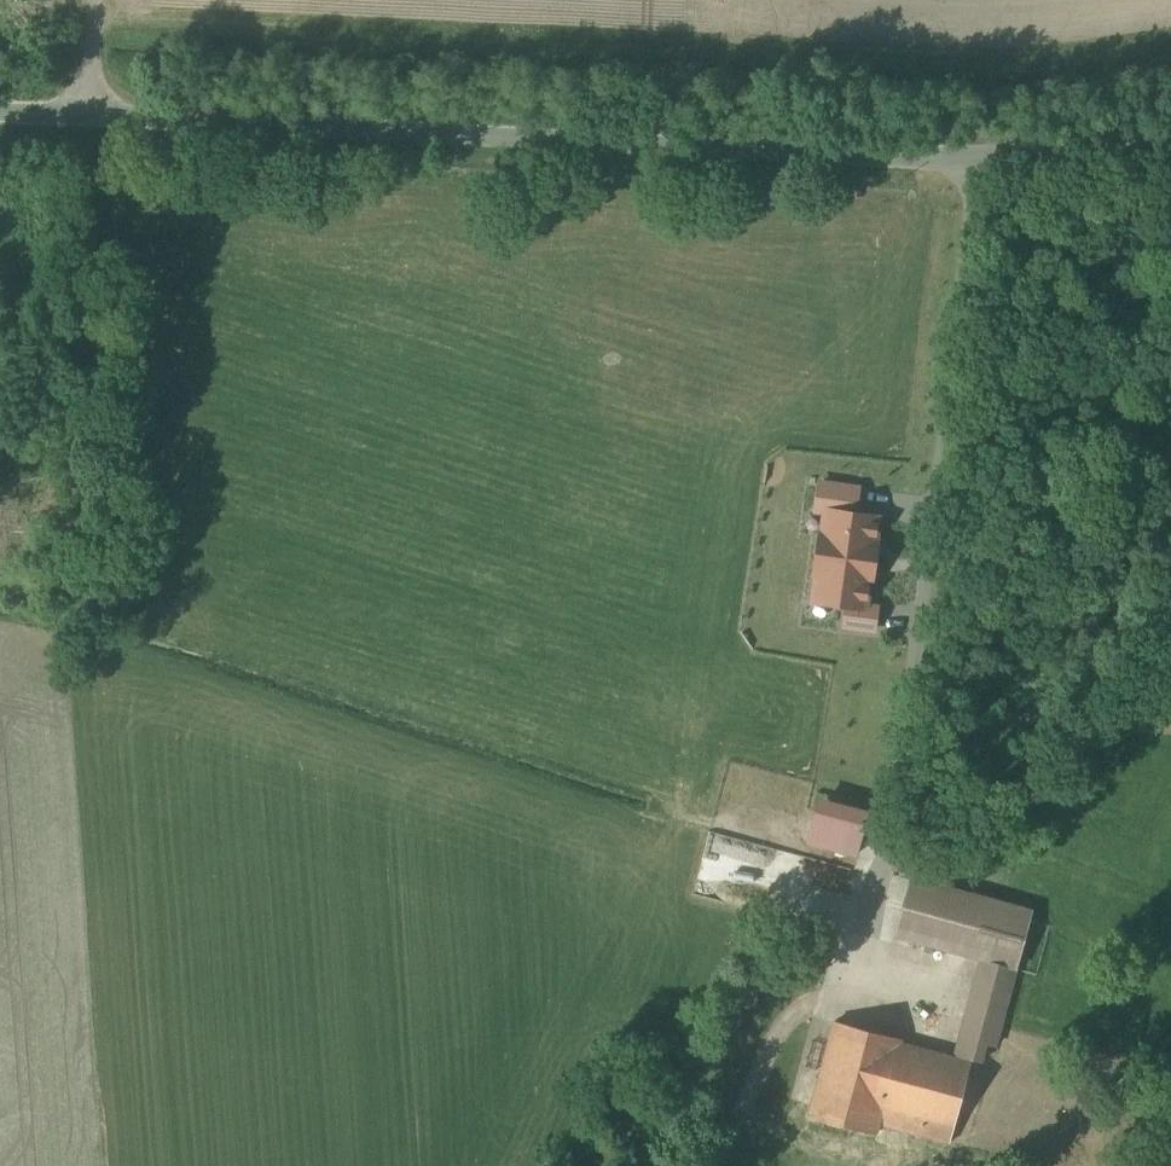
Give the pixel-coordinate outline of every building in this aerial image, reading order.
[(821,532),(815,575),(817,575),(814,600),(847,604),(864,607),(864,605),(867,582),(870,582),(876,540),(873,539),(876,523),(876,518),(826,511),(823,532),(821,532)] [(876,607),(864,605),(864,607),(847,604),(844,626),(873,630),(876,607)] [(1033,911),(912,878),(896,935),(983,959),(957,1056),(982,1061),(987,1043),(996,1046),(1033,911)] [(836,1021),(811,1115),(877,1133),(879,1124),(951,1142),(972,1063),(901,1044),(902,1038),(836,1021)] [(877,1133),(811,1115),(806,1115),(796,1150),(859,1165),(883,1165),(890,1136),(877,1133)]
